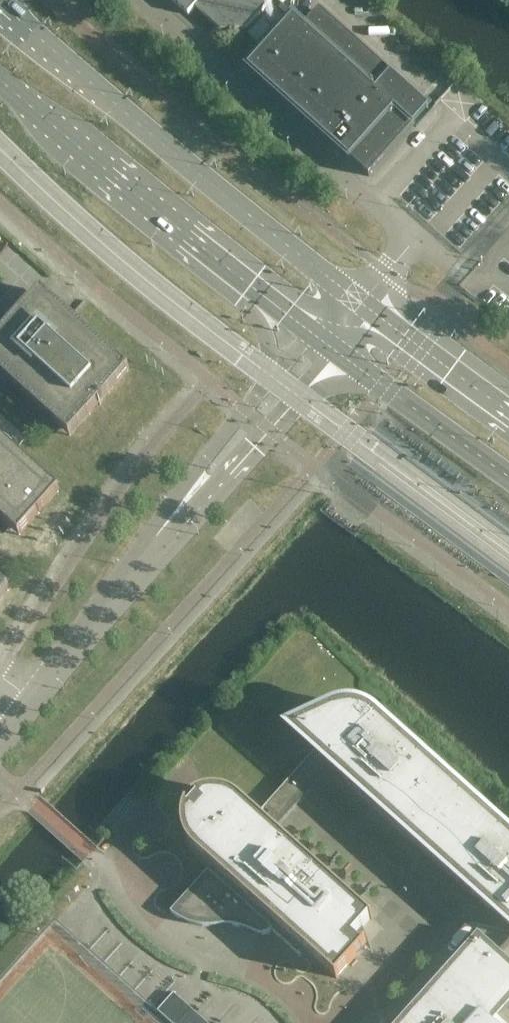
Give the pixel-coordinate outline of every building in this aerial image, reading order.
[(188,15),(195,8),(221,32),(246,29),(272,0),(171,0),(188,15)] [(391,86),(384,80),(390,73),(389,71),(388,72),(319,10),(304,27),(293,17),(248,68),(369,177),(415,125),(409,120),(418,110),(399,93),(403,90),(397,82),(391,86)] [(47,303),(26,327),(15,325),(13,339),(15,339),(0,356),(0,368),(69,430),(91,406),(94,409),(99,403),(96,400),(122,371),(47,303)] [(0,444),(0,513),(19,529),(50,489),(0,444)] [(378,716),(370,710),(361,707),(351,705),(342,706),(333,709),(314,718),(315,719),(316,718),(340,740),(327,756),(319,749),(321,747),(319,746),(261,811),(262,812),(264,810),(269,815),(263,821),(242,802),(233,796),(222,792),(210,792),(199,794),(193,797),(197,800),(191,807),(187,804),(184,811),(183,822),(184,831),(186,837),(189,843),(192,848),(197,853),(212,866),(171,912),(174,915),(182,920),(187,922),(191,924),(200,926),(207,927),(215,926),(224,925),(232,925),(240,927),(249,930),(258,934),(263,935),(265,934),(267,933),(271,930),(301,957),(306,951),(336,978),(363,947),(352,938),(370,918),(271,828),(330,765),(508,927),(508,834),(378,716)] [(500,954),(479,935),(400,1022),(508,1022),(508,944),(500,954)] [(174,993),(158,1011),(171,1022),(208,1022),(174,993)]
